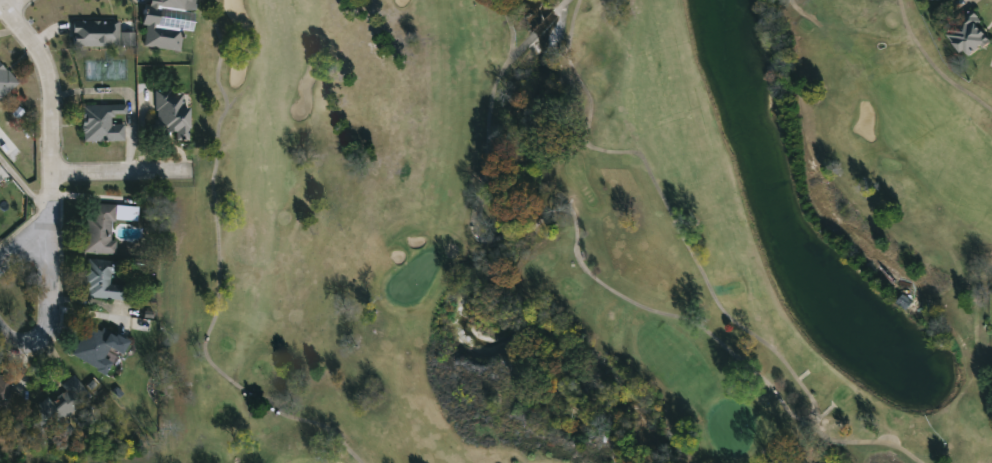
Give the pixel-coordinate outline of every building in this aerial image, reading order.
[(148,11),(149,0),(192,0),(190,14),(184,14),(179,50),(141,45),(146,11),(148,11)] [(971,9),(991,32),(991,36),(966,58),(944,32),(971,9)] [(118,45),(71,45),(71,18),(118,18),(118,45)] [(16,80),(0,96),(0,63),(16,80)] [(174,138),(174,132),(154,132),(154,89),(188,89),(188,138),(174,138)] [(81,140),(81,102),(123,103),(123,140),(81,140)] [(136,205),(135,219),(113,218),(111,252),(83,251),(86,202),(136,205)] [(125,284),(124,298),(83,295),(85,258),(110,259),(109,283),(125,284)] [(69,353),(90,319),(127,342),(120,353),(115,351),(102,372),(69,353)] [(51,423),(39,434),(23,414),(72,375),(89,396),(63,417),(72,427),(61,435),(51,423)]
